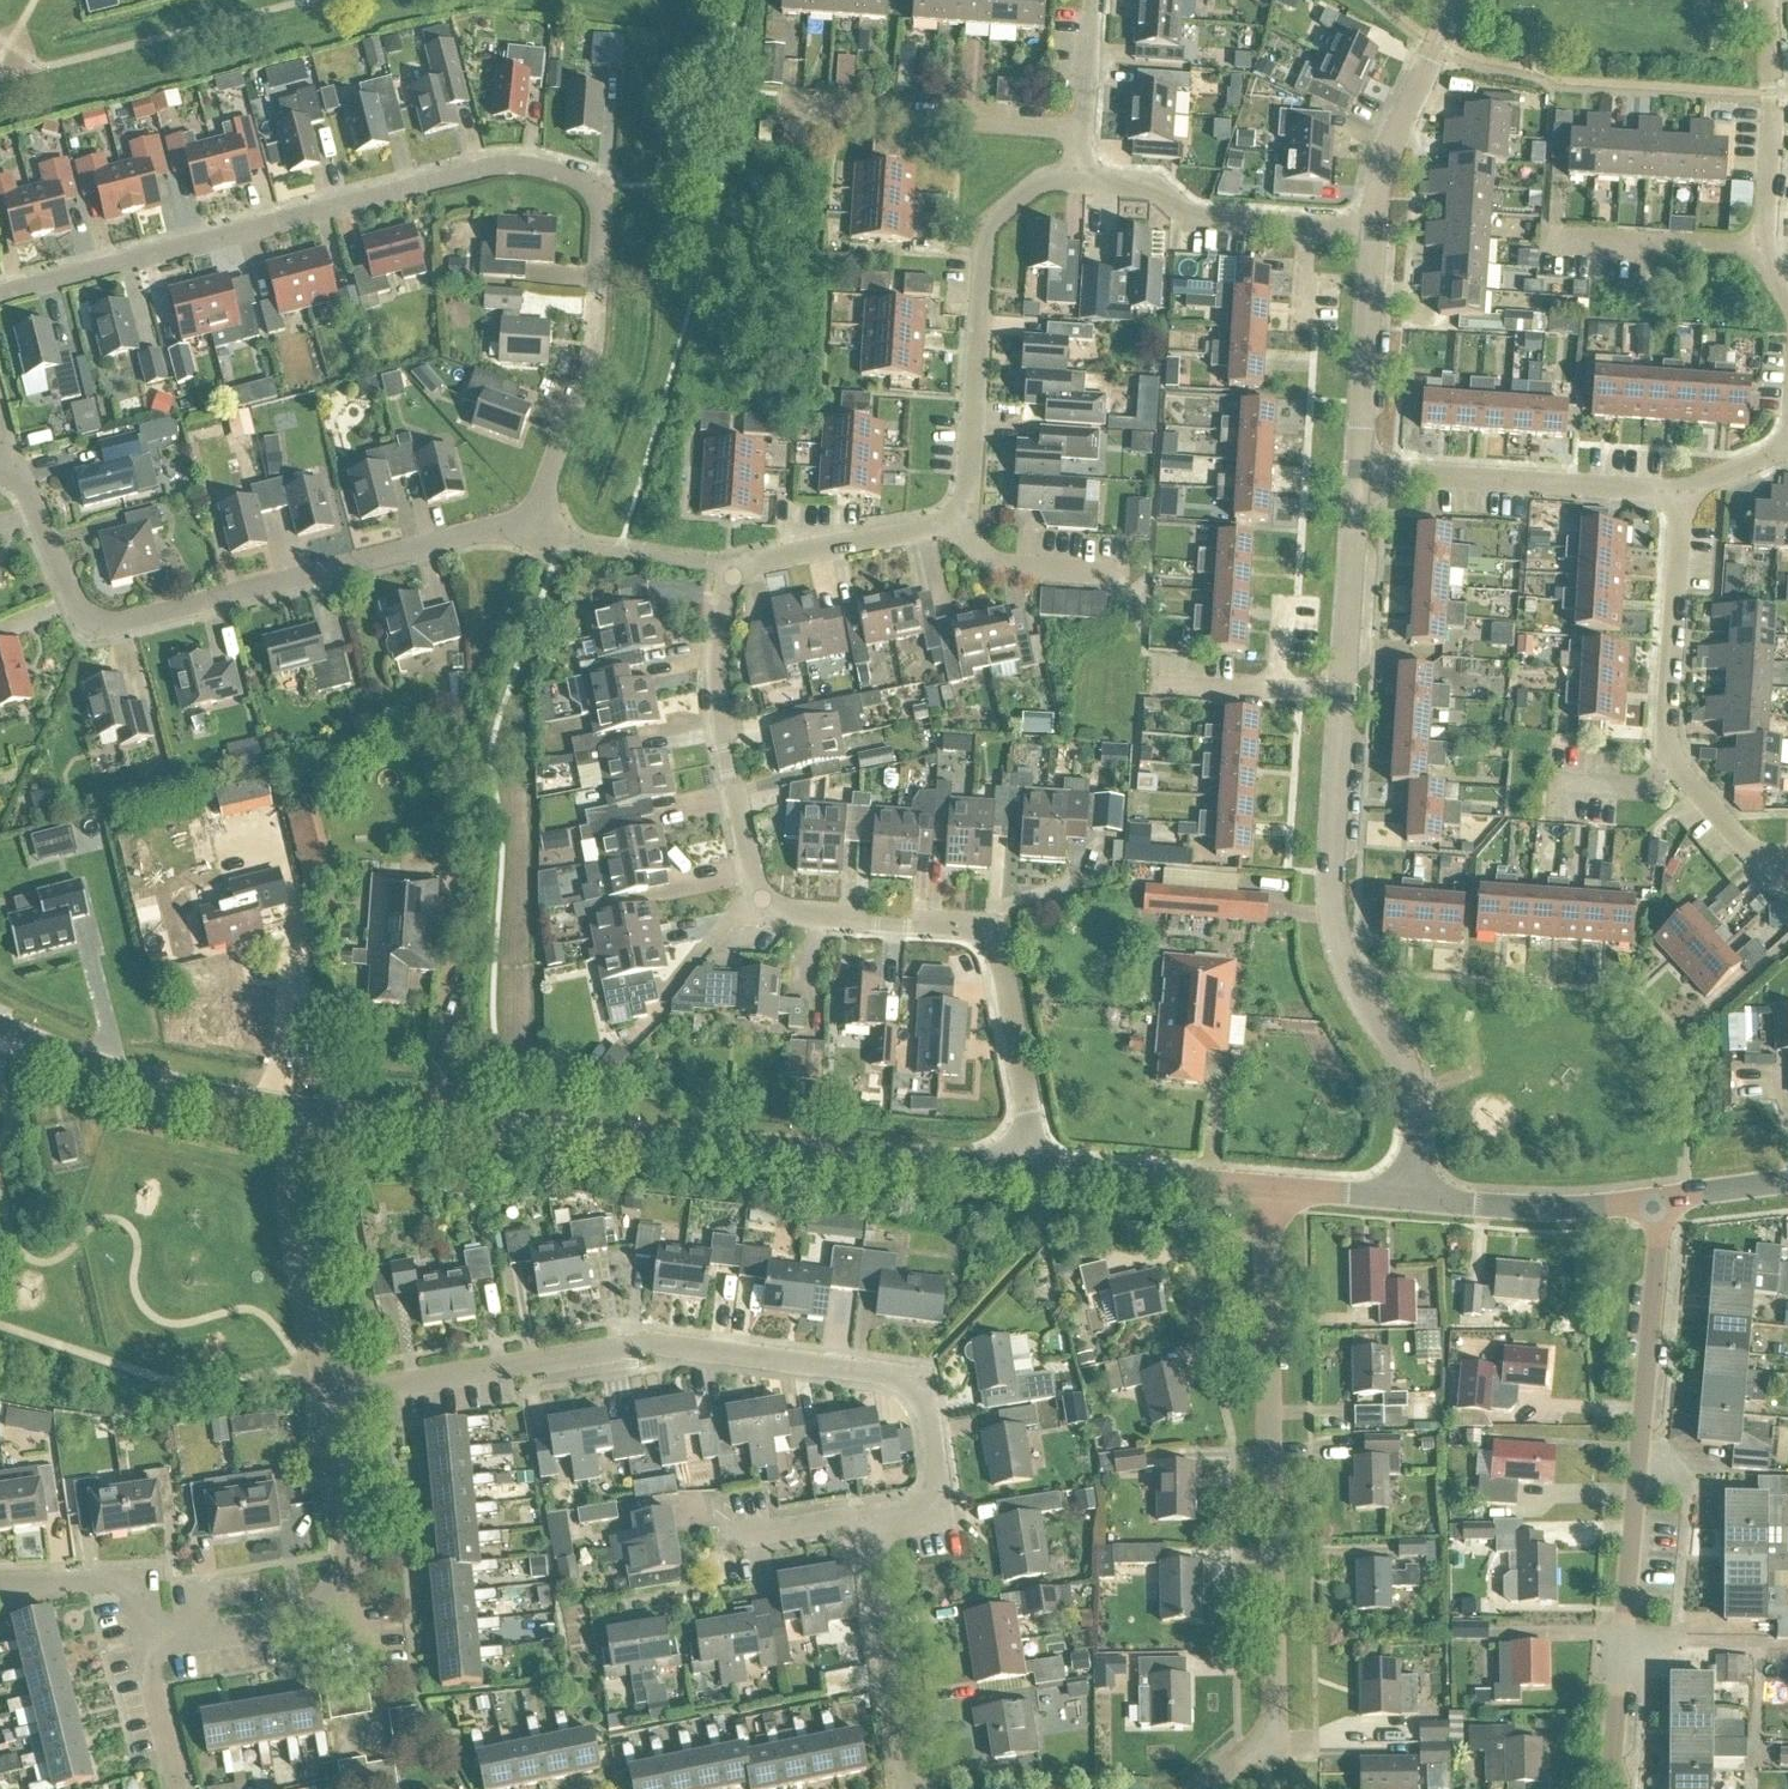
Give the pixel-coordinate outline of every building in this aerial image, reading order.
[(121,4),(120,0),(88,0),(91,12),(121,4)] [(809,0),(783,0),(782,16),(808,18),(809,0)] [(808,18),(834,20),(835,0),(809,0),(808,18)] [(834,20),(860,21),(861,0),(835,0),(834,20)] [(860,21),(886,23),(888,0),(861,0),(860,21)] [(941,0),(914,0),(913,25),(939,27),(941,0)] [(939,27),(965,28),(967,0),(941,0),(939,27)] [(965,28),(991,30),(993,0),(967,0),(965,28)] [(991,30),(1017,32),(1019,0),(993,0),(991,30)] [(1017,32),(1043,33),(1045,0),(1019,0),(1017,32)] [(1195,0),(1138,0),(1137,21),(1180,24),(1181,22),(1187,23),(1194,18),(1195,0)] [(1292,13),(1298,0),(1280,0),(1277,6),(1292,13)] [(1371,33),(1339,19),(1325,12),(1318,26),(1338,35),(1326,60),(1366,78),(1378,53),(1365,47),(1371,33)] [(1180,24),(1137,21),(1135,48),(1149,49),(1148,64),(1184,67),(1185,51),(1179,51),(1180,24)] [(416,108),(424,137),(458,129),(453,110),(468,106),(447,28),(421,35),(435,85),(408,92),(413,109),(416,108)] [(593,37),(591,67),(621,69),(623,39),(593,37)] [(379,41),(362,45),(369,72),(386,67),(379,41)] [(901,45),(898,71),(913,73),(916,47),(901,45)] [(498,72),(493,119),(523,123),(528,82),(541,84),(545,53),(508,49),(505,73),(498,72)] [(1253,57),(1236,57),(1236,72),(1252,73),(1253,57)] [(836,88),(853,89),(854,60),(838,59),(836,88)] [(1326,60),(1320,72),(1306,65),(1294,91),(1344,114),(1350,101),(1355,103),(1366,78),(1326,60)] [(1261,61),(1254,75),(1269,82),(1276,68),(1261,61)] [(763,87),(781,89),(783,63),(765,62),(763,87)] [(303,64),(289,68),(294,87),(308,83),(303,64)] [(1132,89),(1130,116),(1174,120),(1176,92),(1190,93),(1191,78),(1147,75),(1146,90),(1132,89)] [(1244,78),(1233,78),(1232,102),(1242,102),(1244,78)] [(390,81),(359,89),(363,104),(343,109),(355,155),(388,147),(379,113),(398,108),(390,81)] [(603,91),(569,89),(566,135),(600,138),(603,91)] [(297,99),(278,104),(284,127),(277,129),(290,175),(319,167),(309,128),(324,124),(315,90),(296,95),(297,99)] [(1446,124),(1445,136),(1507,140),(1509,114),(1519,114),(1519,100),(1483,98),(1483,112),(1466,111),(1465,126),(1446,124)] [(151,100),(131,105),(136,124),(156,119),(151,100)] [(96,131),(107,128),(103,113),(92,116),(96,131)] [(1287,158),(1331,161),(1333,132),(1318,131),(1320,116),(1280,113),(1278,140),(1288,141),(1287,158)] [(1128,144),(1133,144),(1132,159),(1182,162),(1183,148),(1172,147),(1174,120),(1130,116),(1128,144)] [(1553,116),(1552,129),(1571,130),(1572,117),(1553,116)] [(1594,181),(1599,119),(1587,119),(1586,137),(1571,136),(1568,179),(1594,181)] [(1610,120),(1599,119),(1594,181),(1620,182),(1623,139),(1609,139),(1610,120)] [(226,142),(212,146),(224,192),(236,189),(243,189),(249,186),(251,185),(243,153),(257,149),(249,121),(222,128),(226,142)] [(1623,139),(1620,182),(1646,184),(1650,122),(1639,122),(1638,140),(1623,139)] [(1662,123),(1650,122),(1646,184),(1672,186),(1675,143),(1661,142),(1662,123)] [(44,123),(41,133),(55,137),(58,127),(44,123)] [(1675,143),(1672,186),(1698,187),(1702,126),(1690,125),(1689,143),(1675,143)] [(771,144),(772,127),(760,126),(759,143),(771,144)] [(1714,126),(1702,126),(1698,187),(1724,189),(1727,146),(1712,145),(1714,126)] [(1254,152),(1254,135),(1236,135),(1236,151),(1254,152)] [(224,192),(212,146),(197,150),(194,136),(167,142),(174,170),(188,167),(196,199),(199,198),(205,198),(211,195),(224,192)] [(1507,140),(1445,136),(1445,148),(1463,149),(1462,162),(1462,163),(1494,165),(1494,166),(1505,167),(1507,140)] [(136,166),(121,170),(133,216),(146,212),(152,212),(158,209),(160,208),(152,176),(166,172),(157,140),(135,145),(132,151),(136,166)] [(901,161),(902,142),(873,140),(872,159),(901,161)] [(1528,164),(1541,166),(1543,144),(1530,143),(1528,164)] [(1331,161),(1287,158),(1286,171),(1276,171),(1274,198),(1313,201),(1314,186),(1329,187),(1331,161)] [(102,159),(91,162),(76,166),(83,194),(97,190),(106,223),(108,222),(115,222),(120,219),(133,216),(121,170),(106,173),(102,159)] [(1462,163),(1462,162),(1450,162),(1449,177),(1431,175),(1430,187),(1492,191),(1494,166),(1494,165),(1462,163)] [(41,175),(45,190),(30,193),(43,239),(55,236),(62,236),(68,232),(70,232),(61,200),(75,196),(68,168),(41,175)] [(856,168),(855,192),(884,194),(886,170),(856,168)] [(886,170),(884,194),(914,196),(915,172),(886,170)] [(30,193),(16,197),(11,178),(0,181),(0,216),(7,214),(15,246),(18,246),(24,246),(30,242),(43,239),(30,193)] [(1733,181),(1732,206),(1753,207),(1754,182),(1733,181)] [(1492,191),(1430,187),(1429,198),(1448,200),(1447,214),(1490,217),(1492,191)] [(855,192),(853,217),(882,219),(884,194),(855,192)] [(914,196),(884,194),(882,219),(912,221),(914,196)] [(1530,195),(1529,212),(1543,213),(1544,196),(1530,195)] [(1427,227),(1427,239),(1488,243),(1490,217),(1447,214),(1446,228),(1427,227)] [(853,217),(851,241),(881,243),(882,219),(853,217)] [(882,219),(881,243),(910,245),(912,221),(882,219)] [(555,223),(524,221),(524,223),(499,222),(498,248),(481,247),(479,279),(524,281),(525,265),(552,266),(555,223)] [(1064,264),(1066,231),(1034,229),(1032,272),(1049,273),(1047,307),(1075,308),(1078,265),(1064,264)] [(425,277),(413,230),(362,243),(369,268),(352,272),(360,302),(389,294),(385,277),(401,273),(403,282),(425,277)] [(1163,268),(1148,267),(1149,236),(1118,234),(1115,277),(1131,278),(1129,311),(1160,312),(1163,268)] [(1488,243),(1427,239),(1426,250),(1445,251),(1444,266),(1487,268),(1488,243)] [(324,253),(296,261),(308,310),(337,303),(324,253)] [(267,268),(276,303),(261,307),(269,337),(284,333),(280,317),(308,310),(296,261),(267,268)] [(466,279),(467,262),(449,261),(448,278),(466,279)] [(1487,268),(1444,266),(1443,280),(1424,279),(1423,290),(1485,294),(1487,268)] [(1215,300),(1268,303),(1270,274),(1236,272),(1235,289),(1216,288),(1215,300)] [(889,296),(891,277),(862,275),(861,294),(889,296)] [(904,278),(903,298),(932,299),(933,280),(904,278)] [(227,279),(198,286),(211,335),(212,335),(216,351),(244,344),(243,343),(260,339),(252,308),(236,312),(227,279)] [(1110,311),(1111,284),(1082,283),(1080,321),(1126,323),(1126,311),(1110,311)] [(211,335),(198,286),(170,293),(183,343),(211,335)] [(337,294),(344,320),(362,315),(355,290),(337,294)] [(1485,294),(1423,290),(1423,302),(1441,303),(1440,318),(1483,321),(1485,294)] [(486,293),(485,311),(504,313),(504,323),(502,323),(500,365),(546,368),(548,326),(518,324),(518,314),(519,314),(521,295),(486,293)] [(1268,303),(1215,300),(1214,312),(1234,314),(1233,330),(1266,332),(1268,303)] [(866,304),(865,329),(894,331),(896,306),(866,304)] [(104,361),(139,352),(127,305),(92,314),(104,361)] [(925,308),(896,306),(894,331),(924,333),(925,308)] [(1505,314),(1504,334),(1531,336),(1533,316),(1505,314)] [(47,325),(17,333),(23,358),(19,359),(24,378),(45,373),(50,396),(62,403),(81,399),(72,364),(58,367),(47,325)] [(1048,326),(1047,341),(1025,340),(1023,371),(1066,374),(1068,343),(1092,344),(1093,329),(1048,326)] [(1589,327),(1588,338),(1606,340),(1607,329),(1589,327)] [(1636,327),(1636,342),(1650,343),(1651,328),(1636,327)] [(865,329),(863,353),(893,355),(894,331),(865,329)] [(1212,345),(1211,358),(1264,362),(1266,332),(1233,330),(1232,347),(1212,345)] [(924,333),(894,331),(893,355),(922,357),(924,333)] [(1525,337),(1524,354),(1541,354),(1542,338),(1525,337)] [(168,352),(177,387),(198,381),(188,347),(168,352)] [(863,353),(862,378),(891,380),(893,355),(863,353)] [(147,387),(166,382),(159,354),(140,359),(147,387)] [(922,357),(893,355),(891,380),(920,382),(922,357)] [(1264,362),(1211,358),(1211,370),(1230,371),(1229,388),(1262,391),(1264,362)] [(1618,420),(1622,361),(1612,361),(1610,375),(1594,373),(1592,418),(1618,420)] [(1622,361),(1618,420),(1644,422),(1647,377),(1631,376),(1632,362),(1622,361)] [(1647,377),(1644,422),(1670,424),(1674,365),(1663,364),(1662,378),(1647,377)] [(1674,365),(1670,424),(1696,425),(1699,381),(1683,380),(1684,366),(1674,365)] [(1714,382),(1699,381),(1696,425),(1722,427),(1726,368),(1715,368),(1714,382)] [(1726,368),(1722,427),(1748,429),(1751,384),(1735,383),(1735,369),(1726,368)] [(443,387),(427,369),(412,375),(431,397),(443,387)] [(507,384),(475,373),(464,403),(480,409),(473,428),(518,445),(530,410),(501,399),(507,384)] [(1085,380),(1070,379),(1027,375),(1025,407),(1045,408),(1044,425),(1105,429),(1107,398),(1084,396),(1085,380)] [(381,380),(385,395),(400,391),(397,376),(381,380)] [(361,401),(380,396),(376,380),(357,385),(361,401)] [(1452,400),(1453,400),(1455,380),(1442,380),(1440,399),(1423,398),(1421,431),(1450,433),(1452,400)] [(1469,401),(1453,400),(1452,400),(1450,433),(1479,435),(1482,382),(1470,382),(1469,401)] [(1482,382),(1479,435),(1508,437),(1510,404),(1493,402),(1495,383),(1482,382)] [(1526,405),(1510,404),(1508,437),(1537,439),(1540,386),(1528,386),(1526,405)] [(1540,386),(1537,439),(1566,441),(1568,408),(1551,406),(1552,387),(1540,386)] [(247,393),(230,398),(234,414),(251,410),(247,393)] [(167,419),(174,401),(158,395),(151,413),(167,419)] [(869,417),(870,397),(842,396),(840,415),(869,417)] [(886,397),(887,431),(906,431),(905,396),(886,397)] [(1222,421),(1221,433),(1273,436),(1275,407),(1242,405),(1241,422),(1222,421)] [(229,419),(234,441),(254,436),(248,414),(229,419)] [(729,436),(731,417),(702,415),(701,434),(729,436)] [(772,439),(774,420),(745,418),(744,437),(772,439)] [(825,423),(823,448),(853,450),(854,425),(825,423)] [(884,427),(854,425),(853,450),(882,452),(884,427)] [(1040,431),(1039,447),(1018,445),(1016,476),(1059,479),(1060,461),(1096,463),(1098,435),(1040,431)] [(1273,436),(1221,433),(1220,446),(1239,447),(1238,463),(1271,466),(1273,436)] [(463,496),(451,450),(432,455),(429,443),(412,447),(409,436),(396,439),(399,451),(398,451),(397,451),(405,479),(420,476),(428,505),(463,496)] [(75,474),(84,510),(87,509),(137,496),(130,465),(141,462),(135,437),(101,446),(106,467),(78,474),(78,473),(75,474)] [(280,439),(265,441),(267,458),(282,456),(280,439)] [(706,444),(705,469),(734,470),(736,446),(706,444)] [(736,446),(734,470),(764,472),(765,448),(736,446)] [(397,451),(398,451),(397,448),(365,456),(369,471),(349,476),(361,522),(397,513),(389,483),(405,479),(397,451)] [(823,448),(822,472),(851,474),(853,450),(823,448)] [(881,476),(882,452),(853,450),(851,474),(881,476)] [(267,458),(269,478),(284,476),(282,456),(267,458)] [(1161,458),(1160,474),(1182,475),(1183,459),(1161,458)] [(1218,479),(1217,491),(1269,495),(1271,466),(1238,463),(1237,480),(1218,479)] [(733,495),(734,470),(705,469),(703,493),(733,495)] [(762,497),(764,472),(734,470),(733,495),(762,497)] [(822,472),(820,497),(849,498),(851,474),(822,472)] [(879,500),(881,476),(851,474),(849,498),(879,500)] [(287,492),(284,481),(267,485),(275,513),(290,509),(298,539),(333,530),(321,483),(287,492)] [(1087,485),(1063,484),(1021,481),(1019,512),(1048,514),(1047,531),(1096,534),(1098,505),(1086,505),(1087,485)] [(275,513),(267,485),(251,489),(254,501),(219,510),(231,556),(267,547),(259,517),(275,513)] [(1269,495),(1217,491),(1216,503),(1235,504),(1234,521),(1267,524),(1269,495)] [(1779,553),(1783,492),(1771,491),(1770,510),(1755,509),(1752,552),(1779,553)] [(1779,553),(1787,554),(1787,492),(1783,492),(1779,553)] [(703,493),(702,517),(731,519),(733,495),(703,493)] [(762,497),(733,495),(731,519),(761,521),(762,497)] [(1160,505),(1159,519),(1176,521),(1177,506),(1160,505)] [(163,532),(157,510),(125,518),(128,532),(102,539),(108,564),(106,565),(112,587),(134,581),(133,579),(158,572),(149,535),(163,532)] [(1129,541),(1149,542),(1150,522),(1130,521),(1129,541)] [(1566,541),(1566,551),(1625,555),(1626,529),(1582,526),(1581,542),(1566,541)] [(1418,530),(1416,559),(1469,562),(1469,550),(1450,549),(1451,532),(1418,530)] [(1550,536),(1530,534),(1529,549),(1549,550),(1550,536)] [(1199,552),(1198,564),(1250,568),(1252,539),(1219,536),(1218,554),(1199,552)] [(1625,555),(1566,551),(1565,562),(1579,563),(1578,578),(1623,581),(1625,555)] [(1469,562),(1416,559),(1414,588),(1448,590),(1449,573),(1468,575),(1469,562)] [(1250,568),(1198,564),(1197,577),(1216,578),(1215,595),(1248,597),(1250,568)] [(1724,597),(1741,598),(1743,569),(1726,568),(1724,597)] [(615,584),(620,605),(650,599),(645,578),(615,584)] [(1623,581),(1578,578),(1578,594),(1563,593),(1563,604),(1621,607),(1623,581)] [(1448,590),(1414,588),(1412,617),(1465,620),(1466,608),(1446,606),(1448,590)] [(915,593),(886,599),(895,643),(924,637),(927,654),(931,653),(942,651),(936,623),(922,626),(915,593)] [(1053,620),(1055,594),(1041,593),(1040,619),(1053,620)] [(1055,594),(1053,620),(1066,621),(1068,595),(1055,594)] [(815,595),(793,599),(807,666),(829,661),(827,652),(846,648),(840,618),(821,623),(815,595)] [(1068,595),(1066,621),(1079,621),(1080,596),(1068,595)] [(1195,610),(1194,622),(1246,626),(1248,597),(1215,595),(1214,611),(1195,610)] [(1093,597),(1080,596),(1079,621),(1091,622),(1093,597)] [(424,620),(418,597),(380,607),(389,642),(386,646),(389,656),(393,658),(394,663),(432,653),(431,648),(460,641),(451,608),(431,613),(432,617),(424,620)] [(1106,598),(1093,597),(1091,622),(1105,623),(1106,598)] [(783,671),(807,666),(793,599),(771,604),(779,640),(760,644),(762,650),(743,654),(750,685),(785,677),(783,671)] [(857,605),(857,606),(843,609),(855,669),(870,666),(866,648),(895,643),(886,599),(857,605)] [(1525,601),(1524,613),(1536,615),(1537,603),(1525,601)] [(1621,607),(1563,604),(1562,614),(1576,614),(1575,630),(1620,634),(1621,607)] [(594,640),(661,627),(656,605),(590,618),(594,640)] [(1730,637),(1773,640),(1775,613),(1713,609),(1713,621),(1731,623),(1730,637)] [(990,669),(1019,664),(1021,672),(1035,669),(1030,640),(1015,643),(1009,611),(979,617),(990,669)] [(990,669),(979,617),(950,623),(957,655),(943,658),(944,665),(949,686),(963,683),(973,681),(972,673),(990,669)] [(1465,620),(1412,617),(1411,646),(1444,648),(1445,631),(1464,632),(1465,620)] [(1246,626),(1194,622),(1193,634),(1212,636),(1211,653),(1244,655),(1246,626)] [(577,672),(578,681),(627,671),(632,670),(630,656),(665,649),(661,627),(594,640),(595,644),(583,647),(585,659),(598,657),(600,667),(577,672)] [(315,629),(264,642),(274,677),(311,667),(318,695),(351,687),(341,652),(323,657),(315,629)] [(1773,640),(1730,637),(1729,651),(1711,650),(1710,661),(1772,666),(1773,640)] [(1518,639),(1516,657),(1531,658),(1533,640),(1518,639)] [(28,687),(16,644),(0,648),(0,709),(32,701),(28,687)] [(1569,645),(1569,656),(1561,655),(1559,670),(1582,672),(1626,675),(1628,649),(1583,646),(1569,645)] [(1698,649),(1697,661),(1710,661),(1711,650),(1698,649)] [(942,651),(931,653),(934,667),(944,665),(943,658),(942,651)] [(184,712),(218,704),(218,701),(239,696),(232,668),(211,673),(207,657),(172,666),(184,712)] [(1692,660),(1691,672),(1709,673),(1710,661),(1697,661),(1692,660)] [(1772,666),(1710,661),(1709,673),(1728,674),(1727,689),(1770,692),(1772,666)] [(867,669),(855,671),(858,686),(870,683),(867,669)] [(1399,669),(1397,698),(1450,702),(1450,689),(1431,688),(1432,671),(1399,669)] [(627,671),(578,681),(567,684),(571,703),(580,710),(582,718),(656,703),(652,681),(629,685),(627,671)] [(1582,672),(1581,687),(1581,688),(1566,687),(1566,697),(1625,701),(1626,675),(1582,672)] [(471,724),(469,699),(468,676),(449,677),(453,726),(471,724)] [(121,678),(85,687),(83,687),(97,738),(117,733),(121,747),(153,739),(145,706),(129,710),(121,678)] [(951,688),(940,690),(942,705),(953,704),(951,688)] [(1707,702),(1706,713),(1768,717),(1770,692),(1727,689),(1726,703),(1707,702)] [(1625,701),(1566,697),(1565,707),(1579,708),(1578,739),(1601,740),(1601,726),(1623,728),(1625,701)] [(807,709),(810,723),(770,731),(775,753),(841,740),(863,735),(859,720),(864,720),(859,698),(807,709)] [(1397,698),(1395,727),(1429,729),(1430,713),(1449,714),(1450,702),(1397,698)] [(590,717),(594,738),(571,742),(574,757),(620,748),(617,734),(661,725),(656,703),(582,718),(582,719),(590,717)] [(925,707),(912,710),(915,724),(928,721),(925,707)] [(1224,742),(1257,744),(1259,715),(1226,713),(1225,730),(1205,729),(1204,742),(1224,743),(1224,742)] [(1706,713),(1706,716),(1691,715),(1691,724),(1724,726),(1723,741),(1737,742),(1738,741),(1766,743),(1766,742),(1768,717),(1706,713)] [(1022,715),(1021,736),(1052,737),(1053,717),(1022,715)] [(1429,729),(1395,727),(1393,756),(1447,760),(1447,747),(1428,746),(1429,729)] [(277,735),(264,739),(267,751),(280,747),(277,735)] [(958,754),(959,739),(943,738),(942,753),(958,754)] [(227,748),(232,771),(264,764),(258,740),(227,748)] [(841,740),(775,753),(779,775),(846,762),(841,740)] [(1718,754),(1717,766),(1779,770),(1780,743),(1766,742),(1766,743),(1738,741),(1737,742),(1737,755),(1718,754)] [(1203,758),(1203,770),(1255,773),(1257,744),(1224,742),(1224,743),(1223,759),(1203,758)] [(1128,749),(1102,747),(1101,767),(1127,769),(1128,749)] [(623,762),(620,748),(574,757),(577,772),(600,767),(604,788),(671,775),(666,753),(623,762)] [(1141,749),(1140,763),(1151,763),(1152,749),(1141,749)] [(857,757),(860,771),(860,772),(894,765),(891,750),(857,757)] [(1701,753),(1700,764),(1717,766),(1718,754),(1701,753)] [(1447,760),(1393,756),(1391,785),(1410,787),(1426,787),(1426,786),(1427,770),(1446,771),(1447,760)] [(936,758),(924,760),(926,769),(937,767),(936,758)] [(1779,770),(1717,766),(1716,777),(1735,779),(1734,793),(1735,794),(1734,806),(1742,815),(1763,814),(1764,796),(1777,796),(1779,770)] [(169,770),(151,774),(155,791),(173,786),(169,770)] [(1255,773),(1203,770),(1202,782),(1221,783),(1220,800),(1253,802),(1255,773)] [(604,788),(609,810),(586,815),(588,829),(580,831),(640,819),(638,805),(675,797),(671,775),(604,788)] [(994,805),(973,803),(968,871),(991,872),(993,832),(1007,833),(1011,778),(1003,778),(1002,791),(995,790),(994,805)] [(216,792),(223,822),(274,810),(266,780),(216,792)] [(1047,794),(1043,862),(1065,863),(1068,830),(1087,832),(1090,784),(1065,782),(1064,795),(1047,794)] [(936,795),(933,844),(947,845),(946,869),(968,871),(973,803),(950,802),(951,785),(937,784),(936,795)] [(790,788),(790,792),(789,805),(798,806),(799,793),(809,794),(809,785),(790,788)] [(1426,787),(1410,787),(1408,815),(1460,819),(1461,806),(1442,804),(1443,787),(1426,786),(1426,787)] [(35,816),(56,811),(51,791),(30,796),(35,816)] [(1043,862),(1047,794),(1025,792),(1020,860),(1043,862)] [(911,813),(898,813),(894,880),(916,882),(918,858),(931,859),(933,844),(936,795),(920,794),(912,805),(911,813)] [(861,810),(862,797),(853,797),(852,810),(861,810)] [(862,797),(861,810),(870,811),(871,798),(862,797)] [(1108,799),(1106,834),(1121,835),(1124,800),(1108,799)] [(1200,815),(1199,827),(1199,828),(1251,831),(1253,802),(1220,800),(1219,817),(1200,815)] [(820,875),(821,807),(802,806),(797,874),(820,875)] [(847,809),(821,807),(820,875),(842,877),(847,809)] [(333,873),(317,808),(288,815),(304,880),(333,873)] [(894,880),(898,813),(876,811),(871,879),(894,880)] [(1460,819),(1408,815),(1407,844),(1439,846),(1441,829),(1460,830),(1460,819)] [(640,819),(580,831),(582,846),(596,843),(600,865),(667,851),(662,829),(628,836),(625,822),(640,819)] [(73,823),(33,833),(40,861),(80,851),(73,823)] [(1199,828),(1199,827),(1179,826),(1178,838),(1198,839),(1198,840),(1217,841),(1216,858),(1249,860),(1251,831),(1199,828)] [(1152,828),(1129,827),(1126,866),(1164,869),(1192,871),(1192,869),(1193,856),(1189,856),(1189,854),(1150,851),(1152,828)] [(546,849),(571,846),(569,829),(543,832),(546,849)] [(240,852),(251,887),(273,880),(262,845),(240,852)] [(1648,870),(1664,871),(1666,846),(1650,845),(1648,870)] [(1462,846),(1462,855),(1472,856),(1473,846),(1462,846)] [(585,905),(628,897),(649,893),(646,878),(671,873),(667,851),(600,865),(600,867),(586,869),(590,889),(582,890),(585,905)] [(1440,861),(1440,872),(1451,872),(1451,861),(1440,861)] [(1164,869),(1162,889),(1237,895),(1239,872),(1192,869),(1192,871),(1164,869)] [(1584,884),(1583,899),(1580,943),(1606,945),(1610,886),(1611,870),(1600,869),(1599,885),(1584,884)] [(1415,870),(1414,881),(1423,882),(1424,871),(1415,870)] [(368,955),(367,969),(372,970),(370,1005),(405,1007),(408,972),(437,974),(443,902),(437,901),(438,881),(373,878),(368,955)] [(1506,879),(1504,879),(1496,878),(1496,892),(1479,891),(1476,936),(1502,937),(1506,879)] [(1528,939),(1531,895),(1516,894),(1517,880),(1506,879),(1502,937),(1528,939)] [(1531,895),(1528,939),(1554,941),(1558,882),(1548,882),(1547,896),(1531,895)] [(1569,883),(1558,882),(1554,941),(1580,943),(1583,899),(1568,898),(1569,883)] [(1408,942),(1413,884),(1402,883),(1402,897),(1386,896),(1382,940),(1408,942)] [(83,884),(39,896),(44,913),(10,922),(21,961),(80,945),(73,922),(92,917),(83,884)] [(1423,884),(1413,884),(1408,942),(1434,944),(1438,900),(1422,899),(1423,884)] [(1742,896),(1732,885),(1715,900),(1725,911),(1742,896)] [(1621,887),(1610,886),(1606,945),(1632,947),(1635,903),(1619,901),(1621,887)] [(1162,889),(1145,887),(1143,916),(1265,925),(1268,897),(1237,895),(1162,889)] [(1453,901),(1438,900),(1434,944),(1461,947),(1464,902),(1463,902),(1465,888),(1454,887),(1453,901)] [(585,905),(573,908),(576,922),(588,919),(593,941),(659,928),(655,906),(631,911),(628,897),(585,905)] [(241,945),(264,939),(254,900),(201,913),(211,950),(241,943),(241,945)] [(1699,900),(1654,942),(1672,961),(1715,921),(1716,920),(1699,900)] [(1770,930),(1787,929),(1787,924),(1787,907),(1769,908),(1770,930)] [(1722,929),(1715,921),(1672,961),(1689,981),(1722,951),(1711,940),(1722,929)] [(593,941),(595,953),(589,954),(591,963),(597,962),(664,949),(659,928),(593,941)] [(1732,962),(1722,951),(1689,981),(1707,1000),(1740,970),(1740,969),(1741,969),(1746,974),(1766,955),(1754,942),(1732,962)] [(547,970),(565,966),(562,946),(543,949),(547,970)] [(664,949),(597,962),(602,985),(607,1008),(626,1004),(630,1022),(648,1019),(645,1007),(659,1004),(655,985),(649,987),(647,976),(668,971),(664,949)] [(367,969),(368,955),(338,954),(337,968),(367,969)] [(171,969),(168,956),(150,960),(153,973),(171,969)] [(1165,958),(1159,1016),(1155,1058),(1160,1058),(1158,1084),(1202,1087),(1205,1053),(1226,1055),(1230,1018),(1234,964),(1165,958)] [(698,972),(686,987),(673,1004),(672,1016),(692,1017),(693,1012),(713,1013),(714,1009),(739,1011),(739,1015),(756,1016),(756,1023),(776,1025),(777,1018),(790,1018),(789,1031),(804,1032),(806,1004),(778,1002),(780,977),(741,975),(741,978),(713,976),(714,969),(704,969),(704,972),(698,972)] [(918,979),(918,981),(917,1003),(920,1003),(917,1041),(921,1041),(919,1076),(958,1079),(961,1041),(965,1042),(967,1008),(951,1007),(953,981),(950,971),(923,969),(918,979)] [(878,999),(879,984),(846,982),(844,1008),(840,1008),(838,1029),(873,1032),(871,1068),(894,1070),(896,1031),(885,1030),(887,1000),(878,999)] [(1775,1011),(1776,1053),(1787,1053),(1787,1011),(1775,1011)] [(1729,1056),(1746,1055),(1745,1018),(1727,1018),(1729,1056)] [(1129,1040),(1128,1053),(1141,1054),(1142,1041),(1129,1040)] [(824,1046),(807,1045),(805,1084),(822,1084),(824,1046)] [(594,1074),(608,1085),(630,1057),(617,1046),(594,1074)] [(77,1162),(72,1136),(56,1139),(62,1166),(77,1162)] [(451,1197),(468,1197),(468,1186),(451,1186),(451,1197)] [(625,1201),(624,1212),(641,1214),(642,1203),(625,1201)] [(564,1293),(591,1289),(586,1256),(608,1252),(607,1247),(605,1236),(602,1222),(579,1226),(582,1242),(556,1246),(564,1293)] [(867,1222),(864,1241),(873,1242),(877,1224),(867,1222)] [(680,1298),(685,1252),(660,1249),(662,1232),(639,1229),(635,1259),(657,1262),(653,1295),(680,1298)] [(564,1293),(556,1246),(532,1250),(529,1234),(506,1238),(511,1268),(532,1265),(538,1298),(564,1293)] [(614,1234),(605,1236),(607,1247),(616,1246),(614,1234)] [(685,1252),(680,1298),(706,1301),(711,1268),(732,1271),(732,1270),(740,1271),(743,1250),(734,1249),(736,1240),(712,1237),(710,1256),(685,1252)] [(466,1271),(440,1275),(449,1323),(476,1318),(470,1285),(492,1282),(487,1251),(484,1252),(483,1245),(465,1248),(466,1255),(463,1255),(466,1271)] [(743,1250),(740,1271),(739,1280),(767,1283),(764,1313),(795,1317),(801,1270),(771,1267),(773,1253),(743,1250)] [(858,1294),(863,1254),(835,1250),(833,1252),(832,1261),(830,1274),(801,1270),(795,1317),(826,1321),(830,1290),(858,1294)] [(863,1254),(858,1294),(859,1294),(860,1288),(876,1290),(877,1283),(882,1283),(878,1317),(940,1325),(945,1284),(895,1278),(897,1259),(863,1254)] [(1387,1256),(1351,1257),(1352,1310),(1380,1309),(1380,1327),(1414,1326),(1414,1313),(1413,1298),(1413,1284),(1388,1285),(1387,1256)] [(1714,1292),(1752,1296),(1777,1298),(1777,1297),(1787,1298),(1787,1266),(1780,1266),(1780,1267),(1755,1265),(1716,1261),(1714,1292)] [(390,1266),(390,1267),(372,1270),(376,1300),(395,1297),(395,1298),(417,1294),(423,1327),(449,1323),(440,1275),(417,1279),(414,1262),(390,1266)] [(1166,1315),(1157,1274),(1109,1285),(1104,1264),(1079,1270),(1086,1300),(1111,1294),(1118,1326),(1166,1315)] [(1539,1269),(1497,1266),(1495,1291),(1466,1289),(1463,1319),(1479,1321),(1480,1314),(1494,1315),(1495,1302),(1536,1306),(1538,1286),(1544,1285),(1544,1277),(1539,1275),(1539,1269)] [(1752,1296),(1714,1292),(1711,1323),(1749,1326),(1752,1296)] [(1749,1326),(1711,1323),(1708,1353),(1746,1357),(1749,1326)] [(1440,1335),(1414,1336),(1415,1365),(1441,1363),(1440,1335)] [(1055,1396),(1051,1374),(1033,1377),(1030,1358),(1011,1360),(1007,1340),(973,1346),(968,1349),(965,1352),(965,1357),(967,1362),(971,1365),(976,1366),(980,1394),(983,1394),(986,1412),(1055,1401),(1064,1399),(1063,1395),(1055,1396)] [(1389,1352),(1352,1353),(1353,1397),(1389,1397),(1389,1352)] [(1463,1365),(1461,1383),(1459,1411),(1490,1414),(1490,1413),(1509,1414),(1517,1407),(1519,1389),(1544,1391),(1547,1355),(1505,1352),(1503,1372),(1493,1371),(1493,1368),(1463,1365)] [(1746,1357),(1708,1353),(1705,1384),(1767,1389),(1768,1377),(1745,1375),(1746,1357)] [(1092,1355),(1077,1358),(1079,1369),(1095,1366),(1092,1355)] [(1152,1375),(1147,1356),(1117,1363),(1117,1365),(1104,1368),(1111,1395),(1143,1387),(1153,1427),(1189,1418),(1181,1386),(1183,1385),(1179,1368),(1152,1375)] [(1705,1384),(1703,1415),(1741,1418),(1742,1401),(1750,1401),(1750,1405),(1765,1406),(1767,1389),(1705,1384)] [(1082,1396),(1064,1399),(1055,1401),(1056,1405),(1063,1404),(1067,1428),(1088,1424),(1082,1396)] [(694,1400),(664,1405),(674,1468),(688,1466),(684,1442),(700,1439),(704,1462),(718,1460),(712,1424),(698,1427),(694,1400)] [(810,1473),(800,1414),(786,1416),(784,1403),(754,1408),(764,1471),(777,1469),(773,1445),(789,1442),(791,1454),(806,1452),(809,1473),(810,1473)] [(637,1424),(623,1426),(629,1462),(644,1459),(642,1448),(658,1446),(662,1470),(674,1468),(664,1405),(635,1410),(637,1424)] [(764,1471),(754,1408),(725,1413),(727,1422),(712,1424),(718,1460),(732,1458),(731,1452),(748,1449),(752,1473),(764,1471)] [(1001,1433),(982,1436),(988,1469),(990,1468),(993,1489),(1032,1482),(1023,1431),(1037,1428),(1034,1409),(998,1415),(1001,1433)] [(1407,1410),(1383,1411),(1383,1429),(1407,1428),(1407,1410)] [(606,1414),(577,1419),(588,1482),(601,1480),(597,1456),(612,1453),(614,1464),(629,1462),(623,1426),(609,1429),(606,1414)] [(801,1414),(800,1414),(810,1473),(826,1471),(825,1462),(840,1460),(844,1484),(856,1482),(846,1419),(816,1424),(818,1434),(805,1436),(801,1414)] [(875,1414),(846,1419),(856,1482),(869,1480),(865,1456),(881,1453),(883,1468),(901,1465),(895,1430),(879,1433),(875,1414)] [(1703,1415),(1700,1446),(1733,1449),(1731,1471),(1767,1474),(1770,1451),(1739,1436),(1741,1418),(1703,1415)] [(470,1453),(469,1450),(468,1433),(491,1431),(490,1419),(465,1422),(465,1424),(426,1428),(429,1457),(470,1453)] [(577,1419),(548,1424),(551,1443),(536,1445),(541,1480),(558,1478),(556,1463),(571,1460),(575,1484),(588,1482),(577,1419)] [(211,1423),(215,1446),(230,1444),(227,1421),(211,1423)] [(1366,1461),(1354,1461),(1355,1481),(1349,1481),(1349,1510),(1355,1510),(1355,1511),(1388,1511),(1388,1478),(1399,1478),(1399,1441),(1365,1441),(1366,1461)] [(513,1446),(493,1448),(494,1459),(514,1457),(513,1446)] [(1513,1484),(1552,1486),(1555,1450),(1492,1446),(1490,1480),(1480,1480),(1478,1503),(1511,1505),(1513,1484)] [(493,1448),(469,1450),(470,1453),(429,1457),(432,1486),(472,1482),(472,1479),(470,1462),(494,1459),(493,1448)] [(1098,1458),(1101,1475),(1116,1473),(1116,1476),(1147,1472),(1144,1451),(1098,1458)] [(688,1466),(674,1468),(677,1484),(691,1482),(689,1465),(688,1466)] [(54,1467),(6,1474),(13,1532),(46,1527),(43,1503),(59,1500),(54,1467)] [(1193,1523),(1193,1467),(1157,1467),(1158,1523),(1193,1523)] [(130,1534),(163,1529),(159,1505),(175,1503),(170,1470),(145,1474),(147,1488),(125,1492),(130,1534)] [(292,1506),(287,1473),(239,1480),(246,1537),(279,1532),(276,1508),(292,1506)] [(0,1475),(0,1534),(13,1532),(6,1474),(0,1475)] [(512,1476),(496,1478),(497,1488),(513,1487),(512,1476)] [(472,1482),(432,1486),(435,1514),(475,1510),(475,1508),(473,1490),(497,1488),(496,1478),(496,1477),(472,1479),(472,1482)] [(130,1534),(125,1492),(100,1495),(98,1480),(72,1484),(77,1517),(93,1515),(96,1539),(130,1534)] [(246,1537),(239,1480),(189,1487),(195,1526),(210,1524),(213,1542),(246,1537)] [(1727,1500),(1727,1531),(1780,1531),(1787,1531),(1787,1527),(1787,1480),(1757,1480),(1757,1500),(1727,1500)] [(1078,1515),(1098,1512),(1094,1492),(1074,1495),(1078,1515)] [(997,1523),(1006,1583),(1047,1577),(1038,1517),(1061,1513),(1058,1496),(1013,1503),(1015,1520),(997,1523)] [(475,1510),(435,1514),(437,1543),(478,1539),(478,1536),(476,1519),(500,1517),(499,1505),(475,1508),(475,1510)] [(578,1512),(580,1527),(618,1521),(616,1506),(578,1512)] [(675,1542),(671,1513),(632,1519),(634,1536),(611,1540),(612,1552),(675,1542)] [(1536,1536),(1522,1537),(1522,1523),(1493,1523),(1493,1526),(1463,1526),(1463,1527),(1449,1527),(1449,1542),(1463,1542),(1463,1543),(1494,1543),(1494,1539),(1497,1539),(1497,1555),(1519,1555),(1519,1576),(1510,1576),(1504,1581),(1504,1600),(1511,1605),(1519,1605),(1519,1606),(1555,1605),(1555,1551),(1536,1551),(1536,1536)] [(551,1550),(571,1546),(568,1529),(548,1532),(551,1550)] [(1787,1562),(1787,1531),(1780,1531),(1727,1531),(1727,1562),(1787,1562)] [(501,1534),(478,1536),(478,1539),(437,1543),(440,1571),(481,1567),(481,1565),(479,1548),(502,1545),(501,1534)] [(680,1572),(675,1542),(612,1552),(614,1565),(625,1563),(630,1595),(682,1585),(680,1572)] [(1399,1542),(1399,1559),(1426,1558),(1426,1542),(1399,1542)] [(1201,1566),(1166,1566),(1166,1548),(1112,1549),(1097,1549),(1097,1581),(1114,1581),(1114,1567),(1161,1567),(1162,1624),(1198,1623),(1198,1586),(1201,1586),(1201,1566)] [(530,1561),(531,1581),(548,1580),(546,1560),(530,1561)] [(560,1587),(579,1584),(575,1560),(557,1563),(560,1587)] [(1727,1562),(1727,1593),(1765,1593),(1765,1576),(1787,1576),(1787,1562),(1727,1562)] [(481,1567),(440,1571),(431,1572),(434,1601),(474,1597),(474,1594),(472,1577),(496,1575),(495,1563),(481,1565),(481,1567)] [(1390,1564),(1356,1564),(1357,1612),(1391,1612),(1419,1611),(1419,1590),(1418,1569),(1405,1569),(1405,1575),(1391,1575),(1390,1564)] [(835,1570),(806,1575),(816,1638),(829,1636),(827,1626),(858,1621),(850,1572),(836,1574),(835,1570)] [(816,1638),(806,1575),(777,1580),(783,1619),(799,1616),(803,1640),(816,1638)] [(1022,1608),(966,1617),(971,1651),(1018,1644),(1015,1621),(1074,1612),(1070,1588),(1020,1596),(1022,1608)] [(474,1597),(434,1601),(436,1629),(477,1626),(477,1623),(475,1606),(499,1604),(498,1592),(474,1594),(474,1597)] [(1727,1624),(1777,1625),(1777,1642),(1787,1642),(1787,1611),(1765,1611),(1765,1593),(1727,1593),(1727,1624)] [(736,1623),(724,1625),(735,1688),(748,1686),(744,1662),(759,1660),(761,1668),(775,1665),(770,1633),(756,1636),(752,1609),(735,1612),(736,1623)] [(59,1642),(51,1612),(12,1622),(17,1643),(0,1647),(0,1659),(20,1654),(20,1652),(59,1642)] [(1082,1613),(1081,1631),(1091,1632),(1092,1614),(1082,1613)] [(477,1626),(436,1629),(439,1658),(480,1654),(480,1652),(478,1634),(502,1632),(501,1621),(477,1623),(477,1626)] [(665,1625),(635,1629),(645,1692),(658,1689),(655,1674),(680,1670),(676,1640),(667,1642),(665,1625)] [(724,1625),(695,1629),(697,1647),(689,1649),(694,1678),(719,1674),(722,1690),(735,1688),(724,1625)] [(553,1629),(539,1631),(541,1645),(555,1643),(553,1629)] [(606,1634),(609,1651),(602,1652),(606,1681),(630,1678),(632,1693),(634,1693),(645,1692),(635,1629),(606,1634)] [(785,1631),(770,1633),(775,1665),(776,1665),(777,1670),(791,1668),(785,1631)] [(20,1652),(20,1654),(24,1671),(0,1677),(3,1688),(27,1683),(26,1680),(66,1670),(59,1642),(20,1652)] [(1022,1666),(1018,1644),(971,1651),(977,1686),(1033,1677),(1035,1688),(1065,1684),(1061,1660),(1022,1666)] [(1499,1649),(1500,1689),(1495,1689),(1495,1704),(1519,1704),(1519,1690),(1548,1689),(1548,1646),(1511,1646),(1512,1649),(1499,1649)] [(503,1649),(480,1652),(480,1654),(439,1658),(442,1689),(483,1685),(481,1663),(504,1661),(503,1649)] [(1070,1657),(1072,1675),(1090,1672),(1088,1655),(1070,1657)] [(1673,1680),(1672,1712),(1711,1712),(1711,1691),(1720,1692),(1721,1686),(1750,1686),(1751,1659),(1716,1658),(1715,1669),(1708,1669),(1707,1680),(1673,1680)] [(1185,1661),(1138,1662),(1138,1691),(1139,1728),(1151,1728),(1151,1730),(1189,1729),(1188,1679),(1185,1679),(1185,1661)] [(1399,1665),(1360,1665),(1361,1719),(1418,1718),(1417,1679),(1399,1679),(1399,1665)] [(869,1667),(834,1670),(835,1689),(871,1686),(869,1667)] [(26,1680),(27,1683),(31,1699),(7,1705),(10,1716),(34,1710),(33,1708),(72,1698),(66,1670),(26,1680)] [(1085,1681),(1066,1684),(1069,1703),(1088,1700),(1085,1681)] [(368,1689),(354,1691),(358,1718),(372,1716),(368,1689)] [(354,1691),(340,1693),(345,1721),(358,1718),(354,1691)] [(647,1706),(645,1692),(634,1693),(636,1708),(647,1706)] [(331,1723),(345,1721),(340,1693),(326,1696),(331,1723)] [(1475,1694),(1475,1706),(1491,1706),(1491,1694),(1475,1694)] [(317,1697),(288,1702),(295,1742),(298,1742),(315,1739),(319,1763),(331,1761),(326,1735),(324,1736),(317,1697)] [(33,1708),(34,1710),(38,1727),(14,1733),(17,1744),(41,1738),(40,1735),(79,1726),(72,1698),(33,1708)] [(295,1742),(288,1702),(259,1707),(266,1747),(270,1747),(287,1744),(291,1768),(302,1766),(298,1742),(295,1742)] [(651,1724),(670,1721),(668,1702),(648,1705),(651,1724)] [(1030,1704),(972,1713),(975,1730),(986,1728),(992,1762),(1038,1754),(1030,1704)] [(259,1707),(231,1712),(237,1752),(241,1752),(259,1749),(263,1773),(274,1771),(270,1747),(266,1747),(259,1707)] [(391,1728),(418,1723),(415,1709),(388,1714),(391,1728)] [(231,1712),(202,1717),(208,1757),(230,1754),(235,1782),(236,1788),(247,1788),(241,1752),(237,1752),(231,1712)] [(1711,1712),(1672,1712),(1672,1743),(1711,1743),(1711,1726),(1711,1712)] [(561,1739),(570,1779),(600,1772),(592,1733),(570,1737),(566,1714),(554,1716),(559,1740),(561,1739)] [(827,1739),(836,1779),(866,1773),(858,1733),(836,1737),(832,1714),(820,1717),(825,1740),(827,1739)] [(773,1715),(762,1718),(764,1728),(775,1726),(773,1715)] [(1450,1745),(1450,1747),(1461,1747),(1460,1715),(1450,1715),(1450,1723),(1450,1745)] [(561,1739),(559,1740),(542,1743),(538,1720),(526,1722),(531,1745),(533,1745),(542,1784),(570,1779),(561,1739)] [(827,1739),(825,1740),(808,1743),(804,1720),(792,1722),(797,1746),(800,1745),(808,1785),(836,1779),(827,1739)] [(420,1736),(418,1723),(391,1728),(393,1741),(420,1736)] [(1450,1745),(1450,1723),(1419,1724),(1419,1742),(1421,1742),(1421,1746),(1450,1745)] [(40,1735),(41,1738),(45,1755),(21,1761),(24,1772),(48,1766),(47,1763),(86,1754),(79,1726),(40,1735)] [(531,1745),(514,1749),(509,1726),(498,1728),(503,1751),(505,1751),(513,1788),(519,1788),(542,1784),(533,1745),(531,1745)] [(797,1746),(780,1749),(775,1726),(764,1728),(769,1752),(771,1751),(779,1788),(788,1788),(808,1785),(800,1745),(797,1746)] [(1711,1726),(1711,1743),(1742,1743),(1745,1743),(1745,1726),(1711,1726)] [(739,1748),(722,1752),(717,1728),(706,1730),(711,1754),(713,1753),(720,1788),(740,1788),(749,1787),(750,1787),(741,1748),(739,1748)] [(1541,1743),(1514,1743),(1514,1729),(1468,1730),(1468,1745),(1484,1745),(1484,1786),(1506,1786),(1506,1787),(1508,1787),(1508,1788),(1524,1788),(1524,1785),(1542,1785),(1541,1743)] [(503,1751),(486,1755),(481,1731),(470,1734),(475,1761),(478,1760),(484,1788),(513,1788),(505,1751),(503,1751)] [(769,1752),(753,1755),(748,1732),(736,1734),(739,1748),(741,1748),(750,1787),(749,1787),(749,1788),(779,1788),(771,1751),(769,1752)] [(711,1754),(694,1757),(689,1734),(677,1736),(682,1760),(685,1759),(691,1788),(720,1788),(713,1753),(711,1754)] [(422,1750),(420,1736),(393,1741),(395,1755),(422,1750)] [(662,1788),(691,1788),(685,1759),(682,1760),(666,1763),(661,1741),(650,1743),(654,1766),(657,1765),(662,1788)] [(1742,1743),(1711,1743),(1672,1743),(1672,1773),(1711,1774),(1711,1763),(1742,1763),(1742,1743)] [(654,1766),(638,1769),(633,1745),(621,1748),(627,1773),(629,1773),(632,1788),(662,1788),(657,1765),(654,1766)] [(1450,1745),(1421,1746),(1419,1746),(1420,1767),(1450,1766),(1450,1747),(1450,1745)] [(1780,1768),(1787,1768),(1787,1751),(1780,1751),(1780,1768)] [(48,1766),(52,1783),(28,1788),(65,1788),(93,1782),(86,1754),(47,1763),(48,1766)] [(0,1760),(0,1778),(21,1772),(17,1756),(0,1760)] [(1361,1788),(1417,1788),(1416,1760),(1360,1762),(1361,1788)] [(352,1763),(357,1788),(363,1788),(369,1788),(370,1788),(367,1768),(366,1761),(352,1763)] [(338,1765),(342,1788),(357,1788),(352,1763),(338,1765)] [(380,1766),(384,1788),(398,1788),(394,1764),(380,1766)] [(367,1768),(370,1788),(384,1788),(380,1766),(367,1768)] [(1672,1788),(1710,1788),(1711,1774),(1672,1773),(1672,1788)] [(137,1780),(122,1783),(123,1788),(139,1788),(137,1780)]
